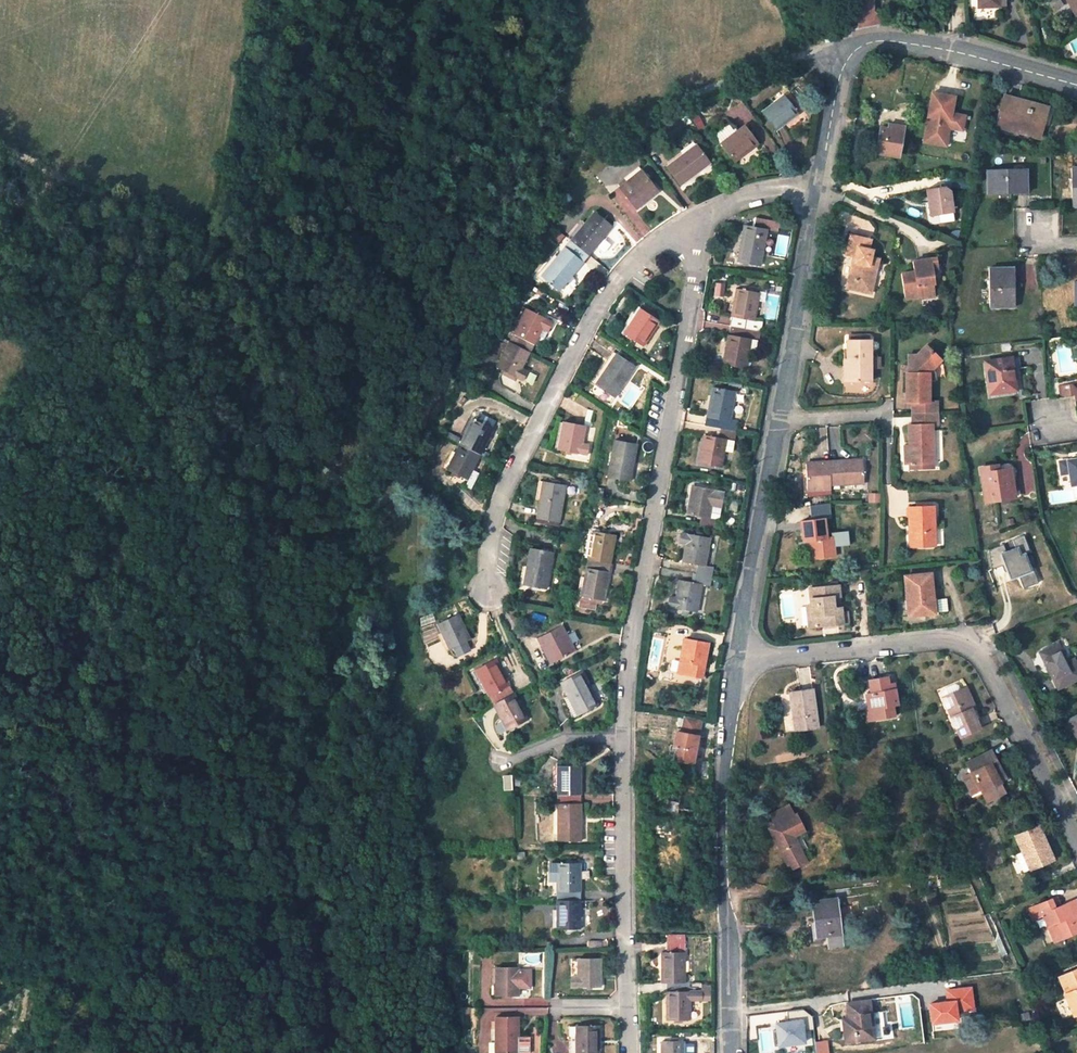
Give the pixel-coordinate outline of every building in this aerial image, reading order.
[(848,12),(868,13),(873,13),(873,0),(848,0),(848,12)] [(978,8),(1000,8),(1000,6),(1006,6),(1005,0),(978,0),(978,8)] [(1076,14),(1076,0),(1067,0),(1076,15),(1076,14)] [(868,13),(848,12),(848,31),(868,27),(868,13)] [(881,25),(882,13),(873,13),(868,13),(868,27),(881,25)] [(933,94),(924,143),(947,147),(950,129),(963,131),(966,116),(953,114),(955,101),(949,100),(950,97),(933,94)] [(798,113),(784,95),(763,111),(776,130),(798,113)] [(1005,96),(997,126),(1024,133),(1025,131),(1041,135),(1046,114),(1031,110),(1032,103),(1005,96)] [(1031,110),(1046,114),(1048,108),(1032,103),(1031,110)] [(744,125),(721,143),(735,161),(746,152),(744,150),(748,147),(750,150),(758,143),(744,125)] [(888,129),(882,128),(877,153),(899,156),(903,131),(888,129)] [(619,141),(627,152),(635,146),(626,135),(619,141)] [(710,162),(697,144),(667,167),(681,184),(710,162)] [(1026,169),(987,169),(988,194),(1013,194),(1013,191),(1027,190),(1026,169)] [(658,191),(641,170),(620,187),(637,207),(658,191)] [(950,185),(926,189),(930,216),(954,213),(950,185)] [(612,226),(594,212),(571,239),(589,254),(612,226)] [(744,225),(741,240),(744,240),(743,245),(741,244),(738,261),(760,265),(767,229),(778,231),(779,222),(756,218),(754,227),(744,225)] [(854,261),(850,280),(862,283),(860,291),(873,293),(881,259),(873,258),(875,250),(871,249),(873,239),(853,234),(848,253),(856,255),(861,256),(860,262),(854,261)] [(571,239),(542,275),(560,290),(589,254),(571,239)] [(938,285),(936,273),(936,267),(941,266),(939,259),(916,263),(917,273),(903,276),(908,301),(924,299),(924,300),(938,298),(936,286),(938,285)] [(1012,268),(989,268),(989,307),(1015,306),(1015,281),(1012,281),(1012,268)] [(848,288),(860,291),(862,283),(850,280),(848,288)] [(754,321),(759,294),(736,289),(730,325),(760,331),(762,323),(754,321)] [(548,331),(553,322),(526,308),(510,341),(530,351),(537,336),(541,328),(548,331)] [(640,309),(624,333),(643,346),(650,335),(648,333),(651,328),(653,330),(659,321),(640,309)] [(723,364),(746,368),(751,338),(759,340),(760,331),(730,325),(727,344),(730,345),(729,350),(726,349),(723,364)] [(537,336),(543,339),(548,331),(541,328),(537,336)] [(848,340),(848,360),(844,359),(844,367),(849,367),(849,381),(871,380),(871,340),(848,340)] [(496,367),(523,380),(528,371),(521,368),(530,351),(510,341),(496,367)] [(907,374),(907,403),(913,403),(929,402),(929,379),(929,372),(931,370),(941,360),(926,346),(917,355),(908,355),(908,365),(911,367),(915,368),(915,373),(908,374),(907,374)] [(615,396),(635,366),(616,354),(596,384),(615,396)] [(1017,357),(986,362),(991,393),(1016,389),(1013,370),(1019,369),(1017,357)] [(1073,385),(1060,387),(1061,397),(1074,395),(1073,385)] [(730,421),(735,392),(712,388),(710,401),(714,402),(713,407),(709,406),(707,417),(722,419),(720,429),(736,431),(738,422),(730,421)] [(929,402),(913,403),(913,413),(937,413),(936,402),(929,402)] [(591,426),(594,411),(588,409),(584,424),(591,426)] [(932,424),(938,424),(938,413),(937,413),(913,413),(914,425),(932,424)] [(480,455),(493,429),(472,419),(459,444),(480,455)] [(582,443),(585,426),(563,422),(558,448),(587,454),(588,444),(582,443)] [(1034,445),(1045,444),(1044,422),(1033,422),(1034,445)] [(910,426),(910,445),(912,444),(912,451),(906,452),(906,464),(909,464),(934,462),(932,424),(914,425),(910,426)] [(699,463),(721,467),(724,451),(732,453),(736,431),(720,429),(718,438),(704,436),(699,463)] [(631,480),(637,445),(614,440),(608,476),(631,480)] [(447,468),(468,478),(480,455),(459,444),(447,468)] [(1064,459),(1066,488),(1076,487),(1076,457),(1064,459)] [(852,461),(820,462),(820,469),(807,469),(808,490),(832,488),(831,484),(865,482),(863,462),(852,463),(852,461)] [(981,468),(982,473),(986,502),(1015,498),(1012,482),(1016,482),(1015,478),(1012,479),(1010,469),(999,470),(998,465),(981,468)] [(1013,465),(998,468),(999,470),(1010,469),(1012,479),(1015,478),(1013,465)] [(543,482),(537,517),(539,518),(538,521),(559,524),(565,486),(543,482)] [(789,485),(787,499),(794,500),(796,487),(789,485)] [(712,503),(714,491),(692,487),(687,514),(702,517),(700,525),(717,528),(720,505),(712,503)] [(880,494),(870,494),(870,502),(879,502),(880,494)] [(831,515),(830,503),(810,504),(811,516),(831,515)] [(917,507),(909,508),(910,526),(913,526),(914,547),(935,546),(933,507),(931,507),(917,507)] [(824,519),(802,522),(804,542),(811,541),(813,559),(835,556),(833,537),(826,538),(824,519)] [(611,563),(616,535),(592,531),(588,559),(611,563)] [(705,566),(710,539),(682,533),(680,543),(686,544),(682,562),(697,565),(696,573),(713,576),(714,568),(705,566)] [(1024,588),(1039,583),(1034,570),(1031,571),(1027,572),(1021,556),(1025,554),(1031,552),(1025,535),(1013,540),(1017,548),(1007,552),(1004,544),(989,550),(992,570),(1003,565),(1006,564),(1008,571),(1011,579),(1019,576),(1024,588)] [(546,589),(553,553),(531,549),(524,584),(546,589)] [(1027,572),(1031,571),(1025,554),(1021,556),(1027,572)] [(581,595),(604,599),(611,563),(588,559),(581,595)] [(668,606),(697,611),(702,584),(711,586),(713,576),(696,573),(694,583),(679,580),(676,598),(670,598),(668,606)] [(905,576),(909,616),(931,613),(932,617),(937,617),(939,613),(937,598),(933,599),(930,574),(905,576)] [(835,608),(834,597),(840,596),(839,586),(810,589),(812,606),(807,606),(809,627),(849,623),(848,612),(842,613),(842,608),(835,608)] [(470,639),(458,615),(437,625),(449,649),(470,639)] [(574,649),(562,626),(538,639),(550,663),(574,649)] [(702,678),(708,644),(684,639),(678,673),(702,678)] [(1041,653),(1058,688),(1076,678),(1076,667),(1073,660),(1067,663),(1057,645),(1041,653)] [(501,669),(495,659),(475,670),(494,705),(514,694),(503,673),(501,674),(498,670),(501,669)] [(560,683),(577,715),(598,704),(592,692),(589,694),(587,690),(590,688),(581,672),(560,683)] [(867,694),(869,709),(874,708),(876,719),(895,716),(893,705),(897,704),(895,690),(890,690),(888,684),(887,677),(869,681),(872,694),(867,694)] [(946,696),(944,697),(961,736),(980,728),(972,709),(963,689),(960,690),(958,685),(955,684),(946,688),(944,691),(946,696)] [(975,708),(966,687),(963,689),(972,709),(975,708)] [(813,690),(790,693),(793,708),(796,708),(800,730),(818,728),(813,690)] [(508,730),(528,719),(514,694),(494,705),(508,730)] [(876,719),(874,708),(869,709),(866,709),(868,721),(876,719)] [(1069,721),(1076,737),(1076,716),(1069,721)] [(693,763),(701,720),(685,717),(682,733),(676,732),(674,745),(677,746),(675,760),(693,763)] [(677,746),(674,745),(671,745),(668,761),(674,762),(675,760),(677,746)] [(991,750),(967,762),(972,772),(982,791),(987,801),(1005,792),(1000,782),(1001,782),(992,764),(997,762),(991,750)] [(1001,782),(1006,779),(997,762),(992,764),(1001,782)] [(580,794),(580,767),(557,766),(557,794),(580,794)] [(963,776),(973,795),(982,791),(972,772),(963,776)] [(699,784),(681,782),(669,781),(665,820),(693,823),(699,784)] [(558,841),(581,840),(581,822),(577,822),(577,818),(581,818),(580,794),(557,794),(558,841)] [(771,828),(792,870),(808,862),(804,854),(810,852),(801,833),(807,830),(799,814),(797,814),(792,804),(772,814),(778,825),(771,828)] [(1039,826),(1016,836),(1022,852),(1030,869),(1030,870),(1053,859),(1039,826)] [(1016,855),(1024,872),(1030,869),(1022,852),(1016,855)] [(580,900),(580,864),(557,864),(557,900),(580,900)] [(926,880),(938,879),(937,872),(925,873),(926,880)] [(836,898),(812,902),(817,937),(828,935),(840,934),(840,931),(853,929),(850,905),(837,906),(836,898)] [(1052,933),(1056,931),(1059,939),(1076,931),(1076,911),(1074,912),(1070,902),(1060,906),(1056,908),(1052,899),(1028,909),(1033,919),(1041,915),(1042,917),(1044,916),(1052,933)] [(557,928),(580,928),(580,900),(557,900),(557,928)] [(668,943),(685,943),(685,934),(668,934),(668,943)] [(828,935),(829,946),(842,945),(840,934),(828,935)] [(608,949),(608,941),(588,941),(588,949),(608,949)] [(685,982),(685,943),(668,943),(668,952),(662,953),(662,982),(685,982)] [(601,986),(600,959),(577,960),(577,975),(572,975),(571,986),(601,986)] [(519,995),(519,968),(495,968),(495,995),(519,995)] [(1066,994),(1065,995),(1074,1016),(1076,1014),(1076,969),(1059,977),(1066,994)] [(690,982),(667,982),(667,1019),(690,1019),(690,1000),(700,1000),(700,991),(690,991),(690,982)] [(930,1022),(959,1021),(958,1010),(974,1010),(973,986),(945,987),(945,1000),(929,1000),(930,1022)] [(869,1001),(847,1004),(849,1019),(851,1029),(845,1030),(846,1042),(874,1038),(869,1001)] [(789,1019),(774,1020),(776,1045),(812,1043),(810,1010),(788,1011),(789,1019)] [(519,1018),(495,1018),(495,1052),(518,1052),(519,1018)] [(599,1027),(576,1026),(576,1052),(599,1052),(599,1027)] [(817,1052),(829,1052),(828,1040),(816,1040),(817,1052)] [(684,1042),(676,1042),(670,1042),(662,1042),(662,1052),(684,1052),(684,1042)]
